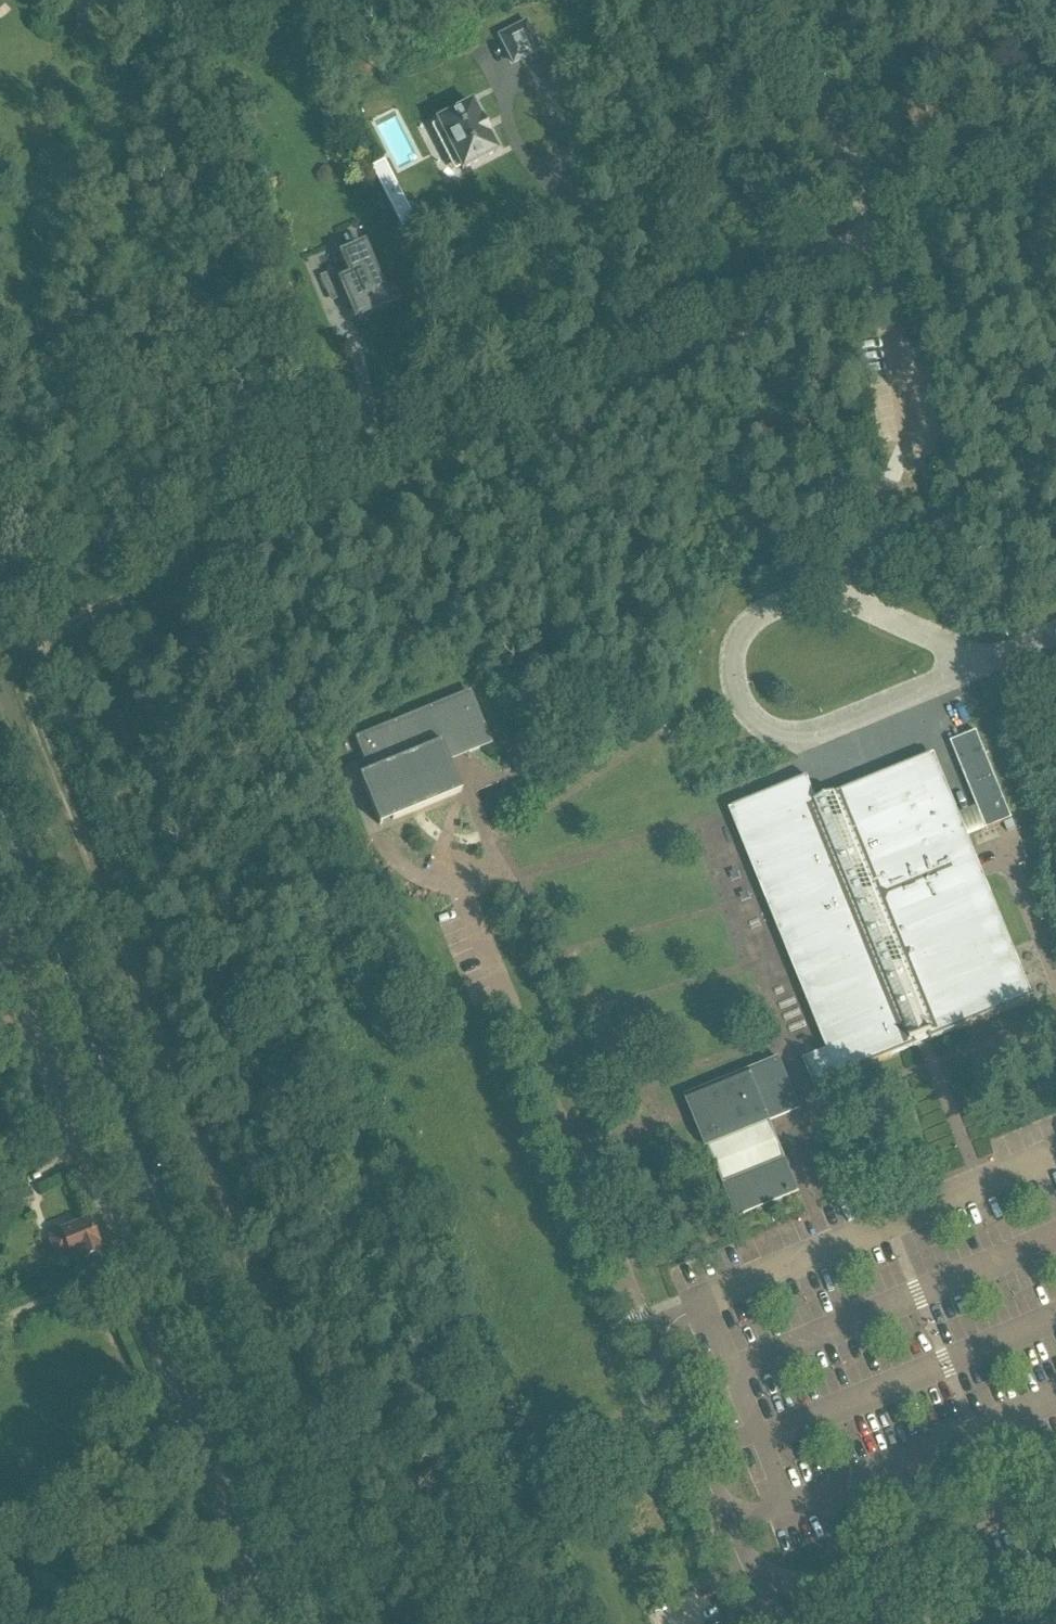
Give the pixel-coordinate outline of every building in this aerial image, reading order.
[(500,36),(513,63),(541,49),(527,22),(500,36)] [(472,102),(436,120),(462,170),(497,152),(472,102)] [(384,160),(371,167),(401,225),(414,219),(384,160)] [(348,266),(322,278),(331,298),(342,293),(355,322),(392,306),(390,302),(397,299),(400,297),(394,285),(386,288),(381,290),(364,251),(362,247),(343,256),(344,258),(348,266)] [(356,741),(363,758),(365,762),(375,758),(379,769),(369,773),(360,777),(380,826),(383,825),(379,816),(389,811),(393,820),(394,820),(442,800),(458,794),(459,793),(462,792),(459,787),(459,786),(458,784),(449,762),(445,752),(465,744),(469,754),(482,748),(488,746),(492,744),(491,742),(485,726),(482,727),(468,692),(447,701),(448,703),(356,741)] [(951,742),(987,829),(1012,819),(977,732),(951,742)] [(834,1051),(842,1072),(841,1073),(842,1074),(821,1082),(820,1081),(817,1083),(819,1086),(822,1084),(821,1083),(842,1075),(843,1076),(846,1074),(845,1073),(866,1065),(867,1066),(870,1065),(869,1064),(891,1055),(891,1056),(894,1055),(894,1054),(902,1050),(915,1045),(915,1046),(918,1045),(916,1039),(929,1034),(931,1039),(934,1038),(934,1037),(955,1029),(956,1030),(959,1028),(958,1027),(963,1025),(979,1019),(980,1020),(983,1019),(982,1018),(1003,1009),(1004,1010),(1007,1009),(1006,1008),(1027,999),(1028,1000),(1031,999),(1030,996),(1029,996),(1020,975),(1021,975),(1020,972),(1019,972),(1010,951),(1011,951),(1010,948),(1009,948),(1000,927),(1001,927),(1000,924),(999,924),(991,903),(991,902),(990,899),(989,900),(981,879),(982,878),(981,878),(980,875),(979,876),(971,855),(972,854),(971,851),(970,852),(969,850),(967,844),(964,839),(961,831),(962,830),(961,827),(960,827),(956,817),(951,806),(952,806),(951,803),(950,803),(941,782),(942,782),(941,779),(940,779),(932,758),(931,755),(928,756),(929,757),(907,766),(907,765),(904,766),(904,767),(883,775),(880,776),(880,777),(859,785),(859,784),(856,786),(856,787),(835,795),(835,794),(832,795),(832,796),(819,802),(818,801),(817,801),(809,780),(810,780),(808,777),(805,778),(806,779),(785,787),(784,786),(781,788),(782,789),(760,797),(760,796),(757,797),(757,798),(736,807),(736,806),(733,807),(734,810),(735,810),(744,831),(743,831),(744,834),(745,834),(754,855),(753,856),(754,859),(755,858),(764,879),(762,880),(764,883),(765,882),(773,903),(772,904),(774,907),(775,906),(783,928),(782,928),(783,931),(784,931),(793,952),(792,952),(793,955),(794,955),(803,976),(802,976),(803,979),(804,979),(810,993),(813,1000),(812,1000),(813,1003),(814,1003),(823,1024),(822,1024),(823,1027),(824,1027),(832,1048),(831,1049),(833,1052),(834,1051)] [(687,1097),(689,1101),(695,1117),(696,1118),(707,1146),(769,1121),(770,1122),(772,1122),(801,1110),(795,1095),(791,1086),(780,1059),(687,1097)] [(788,1161),(787,1160),(726,1185),(738,1216),(743,1215),(800,1191),(793,1176),(788,1178),(782,1164),(788,1161)] [(22,1202),(34,1197),(30,1187),(18,1192),(22,1202)] [(22,1202),(18,1192),(9,1195),(13,1205),(22,1202)] [(82,1259),(100,1252),(88,1221),(50,1237),(58,1258),(70,1253),(73,1261),(81,1257),(82,1259)]
